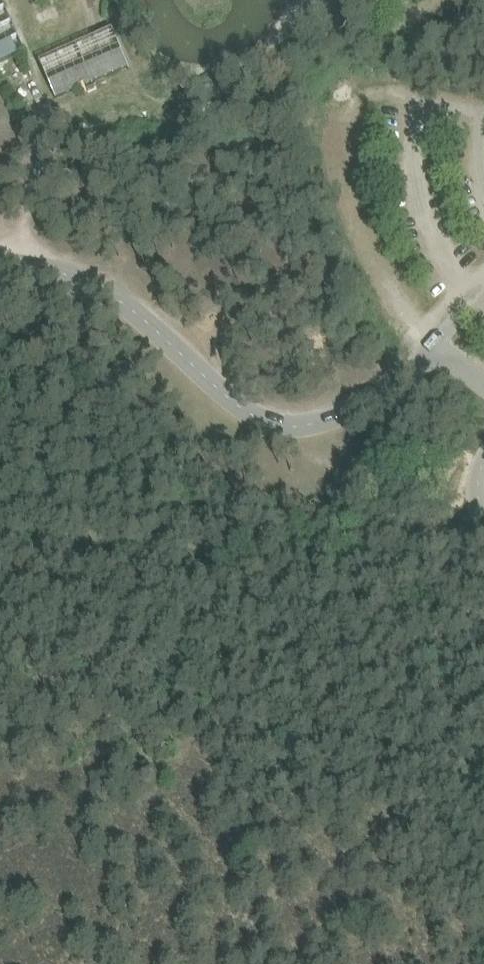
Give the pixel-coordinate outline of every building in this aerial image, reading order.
[(24,50),(3,1),(2,0),(0,0),(0,60),(24,50)] [(40,60),(56,98),(130,66),(113,28),(40,60)]
